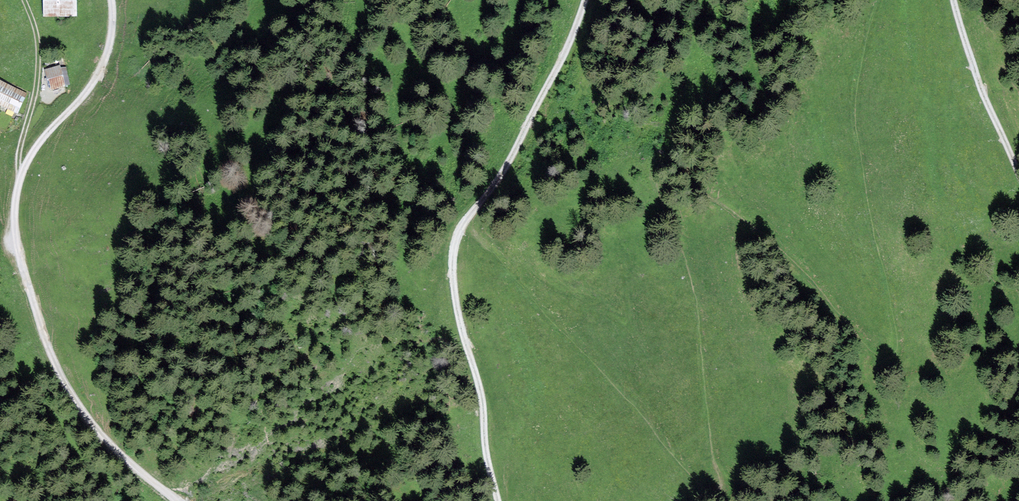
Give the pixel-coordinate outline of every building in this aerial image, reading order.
[(46,15),(74,14),(73,0),(46,0),(46,15)] [(50,89),(69,84),(65,68),(46,72),(50,89)] [(0,85),(0,103),(17,111),(25,95),(1,84),(0,85)]
